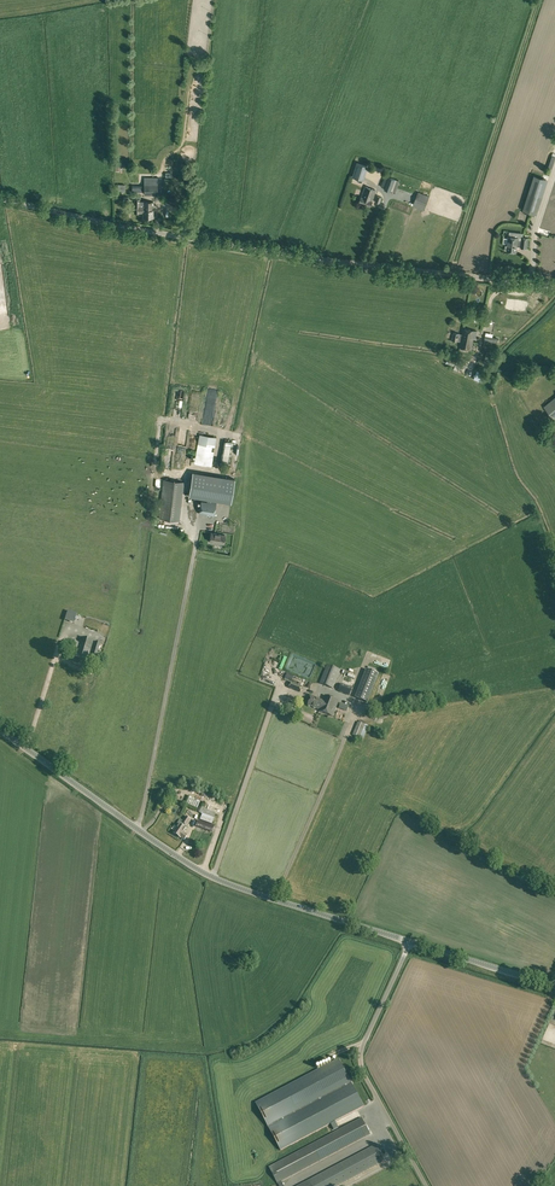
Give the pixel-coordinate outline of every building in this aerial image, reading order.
[(356,163),(352,177),(362,180),(366,166),(356,163)] [(523,210),(535,214),(546,179),(534,175),(523,210)] [(144,177),(144,194),(157,195),(158,177),(144,177)] [(391,191),(395,179),(388,177),(384,189),(391,191)] [(376,190),(365,186),(360,202),(371,206),(376,190)] [(424,210),(429,196),(418,192),(412,206),(424,210)] [(134,199),(134,213),(143,214),(143,217),(153,217),(154,202),(140,202),(140,199),(134,199)] [(508,236),(507,250),(516,251),(517,245),(521,246),(521,247),(526,248),(528,238),(522,237),(522,240),(518,240),(518,237),(508,236)] [(463,328),(462,334),(461,342),(460,347),(471,349),(474,338),(475,338),(477,331),(463,328)] [(461,342),(462,334),(459,334),(459,333),(453,332),(452,340),(461,342)] [(446,363),(449,364),(449,366),(454,368),(454,369),(460,371),(463,362),(448,357),(446,363)] [(482,382),(483,380),(486,373),(478,370),(474,379),(482,382)] [(544,407),(553,417),(554,415),(554,398),(544,407)] [(211,466),(215,442),(216,437),(200,434),(199,439),(194,464),(211,466)] [(222,439),(220,463),(227,463),(229,440),(222,439)] [(188,494),(198,495),(201,471),(191,470),(188,494)] [(220,496),(223,475),(207,473),(204,494),(220,496)] [(225,478),(221,502),(231,503),(235,479),(225,478)] [(164,479),(161,506),(159,519),(179,521),(180,508),(184,482),(164,479)] [(201,501),(199,513),(214,516),(216,502),(211,502),(201,501)] [(209,541),(214,542),(214,545),(217,545),(218,543),(224,544),(225,535),(211,532),(209,541)] [(256,557),(259,550),(253,548),(250,555),(256,557)] [(85,622),(87,613),(69,609),(66,618),(85,622)] [(88,659),(93,641),(81,637),(79,643),(70,640),(66,652),(75,655),(72,663),(86,667),(88,659)] [(95,645),(93,650),(93,651),(91,658),(96,660),(97,652),(98,651),(99,647),(101,642),(96,641),(95,645)] [(333,689),(341,670),(327,665),(320,683),(333,689)] [(379,674),(366,669),(356,692),(355,697),(361,699),(367,701),(379,674)] [(294,675),(287,673),(285,678),(292,681),(294,675)] [(116,683),(117,676),(106,675),(105,681),(116,683)] [(303,687),(291,682),(289,687),(301,692),(303,687)] [(342,684),(339,691),(349,695),(353,688),(342,684)] [(308,705),(320,710),(323,701),(311,696),(308,705)] [(325,696),(323,701),(320,710),(319,711),(333,716),(339,701),(325,696)] [(276,706),(291,712),(295,703),(289,700),(288,704),(278,700),(276,706)] [(349,706),(341,702),(339,708),(347,711),(349,706)] [(365,725),(358,722),(353,735),(360,738),(365,725)] [(376,736),(382,741),(387,736),(381,731),(376,736)] [(200,798),(214,804),(217,798),(203,792),(200,798)] [(189,796),(186,804),(198,808),(201,801),(189,796)] [(216,813),(204,809),(200,820),(212,824),(216,813)] [(185,831),(189,826),(188,825),(191,820),(186,816),(183,821),(180,819),(176,825),(178,826),(174,833),(181,838),(185,840),(188,835),(184,833),(186,831),(185,831)] [(199,820),(197,825),(196,827),(211,832),(214,826),(199,820)] [(284,1148),(363,1106),(338,1059),(259,1101),(254,1104),(279,1151),(284,1148)] [(281,1181),(370,1134),(362,1118),(269,1167),(277,1183),(278,1183),(279,1185),(284,1185),(281,1181)] [(384,1161),(376,1145),(298,1185),(337,1185),(384,1161)]
